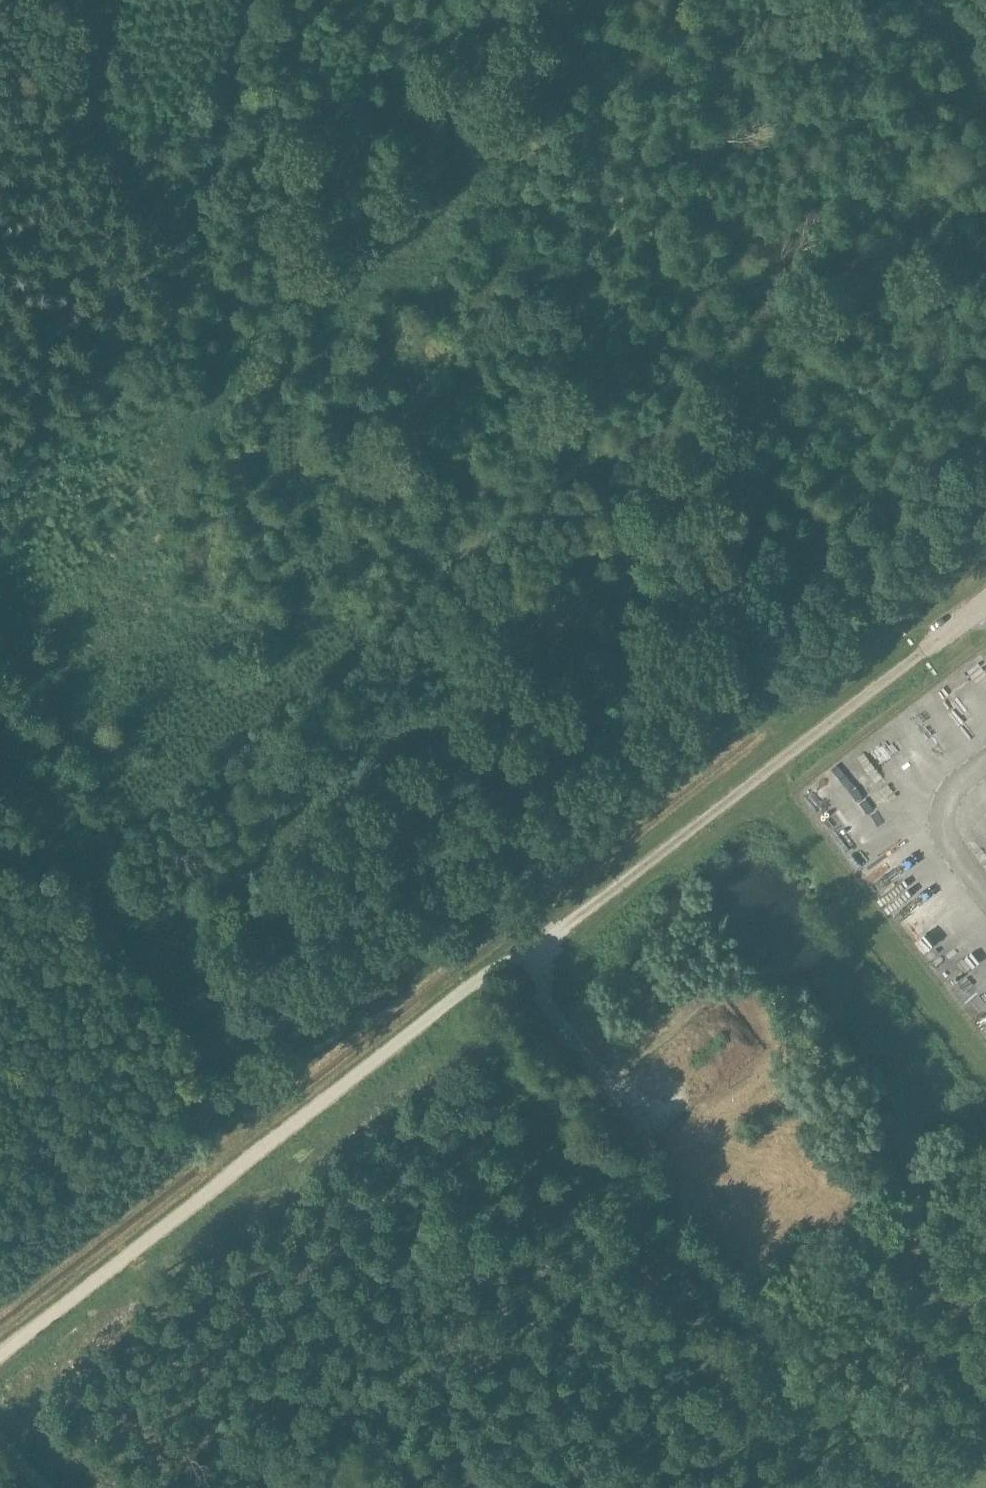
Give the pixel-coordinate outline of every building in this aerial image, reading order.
[(962,677),(985,703),(985,688),(970,670),(962,677)] [(869,745),(861,754),(897,786),(908,774),(900,766),(897,770),(869,745)]
